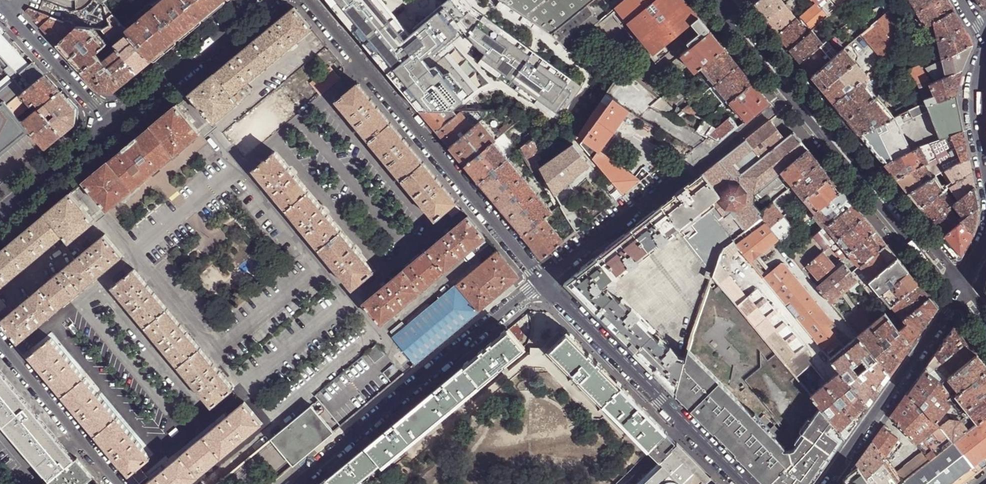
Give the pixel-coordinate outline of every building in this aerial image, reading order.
[(202,18),(186,0),(163,0),(153,8),(178,38),(186,31),(202,18)] [(224,0),(186,0),(202,18),(210,11),(224,0)] [(368,49),(420,111),(462,112),(494,112),(523,112),(531,134),(533,140),(541,160),(575,137),(575,138),(578,135),(606,95),(615,82),(613,81),(614,80),(603,74),(595,69),(594,70),(566,49),(549,37),(499,1),(500,0),(327,0),(368,49)] [(499,1),(549,37),(586,6),(594,0),(500,0),(499,1)] [(615,8),(626,21),(628,23),(656,0),(625,0),(615,8)] [(628,23),(649,48),(654,53),(664,45),(691,22),(698,17),(683,0),(656,0),(628,23)] [(766,20),(784,5),(780,0),(760,0),(753,6),(762,16),(766,20)] [(849,0),(816,0),(817,1),(830,16),(831,15),(849,0)] [(893,8),(908,43),(911,41),(902,21),(896,5),(893,0),(889,0),(893,8)] [(917,13),(939,0),(910,0),(917,13)] [(926,28),(933,24),(954,11),(950,3),(948,0),(939,0),(917,13),(926,28)] [(982,9),(985,9),(985,0),(977,0),(982,9)] [(830,16),(817,1),(814,4),(796,19),(808,33),(812,31),(816,27),(823,22),(830,16)] [(153,8),(150,4),(122,27),(124,28),(126,31),(153,8)] [(784,5),(766,20),(773,30),(777,34),(796,19),(784,5)] [(586,6),(549,37),(566,49),(599,21),(586,6)] [(35,21),(40,27),(50,17),(29,9),(29,8),(26,11),(35,21)] [(161,52),(178,38),(153,8),(126,31),(128,34),(151,60),(161,52)] [(294,8),(215,73),(233,94),(312,29),(294,8)] [(908,43),(893,8),(862,35),(885,62),(908,43)] [(110,26),(117,20),(107,9),(105,10),(109,25),(110,26)] [(933,24),(937,41),(934,41),(935,44),(938,43),(940,53),(935,55),(936,61),(937,62),(942,60),(973,44),(968,35),(957,16),(954,11),(933,24)] [(831,15),(830,16),(823,22),(827,26),(835,19),(831,15)] [(599,21),(566,49),(594,70),(595,69),(603,74),(606,69),(576,49),(609,20),(606,16),(599,21)] [(49,36),(57,46),(70,34),(62,25),(63,23),(50,17),(40,27),(49,36)] [(702,23),(698,17),(691,22),(700,33),(688,43),(691,47),(710,32),(702,23)] [(808,33),(796,19),(777,34),(784,43),(790,49),(808,33)] [(124,28),(122,27),(117,20),(110,26),(109,25),(102,30),(107,36),(110,39),(124,28)] [(821,32),(816,27),(812,31),(816,36),(821,32)] [(65,54),(70,59),(82,48),(79,44),(83,41),(86,45),(98,34),(93,29),(77,28),(70,34),(57,46),(65,54)] [(115,45),(128,34),(126,31),(124,28),(110,39),(111,41),(115,45)] [(816,36),(812,31),(808,33),(790,49),(797,57),(801,63),(823,44),(816,36)] [(715,39),(710,32),(691,47),(681,56),(684,60),(694,72),(700,67),(702,66),(724,49),(715,39)] [(82,72),(100,58),(97,54),(107,44),(98,34),(86,45),(90,49),(86,52),(82,48),(70,59),(76,65),(82,72)] [(141,68),(151,60),(128,34),(115,45),(118,49),(137,72),(141,68)] [(838,54),(827,41),(823,44),(801,63),(807,69),(812,76),(838,54)] [(942,60),(946,78),(963,71),(968,58),(973,44),(942,60)] [(103,62),(118,49),(115,45),(100,58),(103,62)] [(670,51),(664,45),(654,53),(650,56),(655,62),(670,51)] [(127,80),(137,72),(118,49),(103,62),(122,84),(127,80)] [(730,56),(724,49),(702,66),(708,73),(710,76),(716,83),(738,66),(730,56)] [(856,63),(844,49),(838,54),(812,76),(819,84),(823,90),(856,63)] [(920,49),(916,52),(921,61),(925,59),(920,49)] [(118,88),(122,84),(103,62),(100,58),(82,72),(89,80),(99,90),(114,91),(118,88)] [(32,86),(45,76),(33,63),(21,74),(27,82),(32,86)] [(858,65),(856,63),(823,90),(826,93),(830,98),(834,103),(863,79),(868,76),(858,65)] [(926,68),(924,65),(921,67),(910,71),(919,84),(925,100),(936,96),(931,84),(925,73),(928,71),(926,68)] [(320,95),(339,79),(329,66),(310,83),(320,95)] [(727,104),(729,102),(753,83),(744,74),(738,66),(716,83),(714,85),(715,86),(714,87),(716,90),(717,88),(726,100),(725,101),(727,104)] [(660,99),(631,71),(617,83),(627,87),(636,93),(650,107),(651,107),(660,99)] [(946,78),(937,82),(931,84),(936,96),(925,100),(927,107),(957,96),(960,83),(963,71),(946,78)] [(233,94),(215,73),(190,93),(214,122),(239,102),(235,97),(233,94)] [(5,101),(22,85),(27,82),(21,74),(0,91),(0,106),(5,101)] [(714,85),(716,83),(710,76),(708,77),(706,74),(704,75),(704,76),(712,86),(714,85)] [(52,84),(45,76),(32,86),(27,90),(22,95),(32,106),(36,102),(37,105),(40,108),(41,108),(60,92),(52,84)] [(877,96),(879,94),(877,92),(875,93),(863,79),(834,103),(843,114),(848,119),(877,96)] [(22,85),(27,90),(32,86),(27,82),(22,85)] [(757,88),(753,83),(729,102),(742,118),(745,122),(769,103),(757,88)] [(457,203),(357,84),(356,85),(355,85),(350,90),(336,101),(436,220),(448,210),(453,217),(460,210),(455,204),(457,203)] [(18,98),(22,95),(27,90),(22,85),(5,101),(9,106),(18,98)] [(726,100),(717,88),(716,90),(725,101),(726,100)] [(77,109),(60,92),(41,108),(63,134),(66,131),(76,123),(77,109)] [(612,99),(606,95),(578,135),(584,139),(612,99)] [(894,118),(877,96),(848,119),(855,128),(859,133),(894,118)] [(957,96),(927,107),(940,140),(951,136),(964,131),(960,114),(957,96)] [(9,106),(18,117),(23,113),(26,111),(28,109),(18,98),(9,106)] [(629,110),(612,99),(584,139),(585,140),(600,151),(623,118),(629,110)] [(665,103),(661,99),(660,99),(651,107),(656,110),(665,103)] [(29,130),(23,122),(18,117),(9,106),(5,101),(0,106),(0,154),(29,130)] [(263,123),(270,117),(258,103),(223,134),(243,157),(272,132),(263,123)] [(152,125),(152,126),(176,154),(201,134),(180,108),(177,105),(152,125)] [(63,134),(41,108),(40,108),(30,116),(28,118),(23,122),(29,130),(46,148),(54,141),(63,134)] [(686,108),(680,112),(691,117),(693,115),(686,108)] [(638,116),(629,110),(623,118),(632,124),(636,118),(638,116)] [(431,125),(437,132),(462,112),(420,111),(431,125)] [(913,119),(909,111),(894,118),(859,133),(867,142),(879,157),(885,164),(912,151),(899,126),(913,119)] [(445,141),(450,147),(481,123),(494,112),(462,112),(437,132),(445,141)] [(718,143),(737,128),(734,123),(730,119),(715,131),(716,131),(708,138),(709,138),(708,139),(718,143)] [(657,128),(644,120),(642,122),(637,130),(641,132),(640,133),(650,140),(657,128)] [(765,125),(746,140),(761,159),(784,141),(772,125),(769,121),(765,125)] [(456,154),(465,166),(494,142),(496,141),(481,123),(450,147),(456,154)] [(711,128),(703,123),(695,131),(704,136),(711,128)] [(501,131),(504,135),(512,128),(509,125),(501,131)] [(176,154),(152,126),(131,143),(110,161),(134,189),(176,154)] [(650,140),(681,160),(692,152),(657,128),(650,140)] [(966,145),(964,131),(951,136),(957,149),(962,162),(969,159),(966,145)] [(731,176),(719,161),(704,174),(716,189),(712,203),(707,206),(711,211),(720,223),(725,219),(734,220),(745,233),(762,219),(759,215),(760,213),(753,205),(754,195),(757,193),(781,172),(808,150),(800,141),(794,133),(784,141),(761,159),(739,177),(731,176)] [(520,142),(525,147),(533,140),(531,134),(520,142)] [(940,140),(921,146),(912,151),(885,164),(892,172),(897,178),(957,149),(951,136),(940,140)] [(525,147),(522,150),(531,166),(537,163),(541,160),(533,140),(525,147)] [(585,140),(581,144),(594,159),(600,151),(585,140)] [(726,156),(719,161),(731,176),(739,177),(761,159),(746,140),(741,144),(726,156)] [(472,174),(480,183),(509,160),(494,142),(465,166),(472,174)] [(573,145),(541,168),(546,178),(547,180),(556,195),(562,190),(590,165),(573,145)] [(908,193),(936,177),(946,172),(962,162),(957,149),(897,178),(905,188),(908,193)] [(522,150),(520,151),(531,170),(533,169),(531,166),(522,150)] [(814,157),(808,150),(781,172),(792,186),(819,164),(814,157)] [(600,151),(594,159),(623,192),(639,179),(600,151)] [(254,171),(353,290),(374,272),(275,153),(254,171)] [(969,159),(962,162),(946,172),(954,184),(972,173),(970,165),(969,159)] [(134,189),(110,161),(110,160),(83,182),(108,211),(134,189)] [(499,207),(502,210),(531,186),(529,183),(509,160),(480,183),(485,189),(499,207)] [(541,168),(537,163),(531,166),(533,169),(540,182),(546,178),(541,168)] [(824,169),(819,164),(792,186),(803,200),(830,177),(824,169)] [(790,188),(792,186),(781,172),(757,193),(761,198),(774,188),(775,189),(777,188),(781,185),(781,183),(781,182),(782,181),(788,189),(790,188)] [(954,184),(951,187),(950,187),(959,200),(975,187),(973,179),(972,173),(954,184)] [(704,174),(700,176),(711,190),(709,201),(696,211),(699,213),(707,206),(712,203),(716,189),(704,174)] [(670,200),(662,206),(680,228),(699,213),(696,211),(709,201),(711,190),(700,176),(697,179),(684,189),(670,200)] [(836,184),(830,177),(803,200),(814,213),(842,190),(836,184)] [(945,190),(936,177),(908,193),(915,201),(920,207),(945,190)] [(519,230),(523,236),(545,219),(553,212),(547,206),(532,188),(531,186),(502,210),(508,217),(519,230)] [(975,187),(959,200),(955,203),(954,204),(964,217),(960,220),(962,223),(973,237),(975,231),(978,220),(979,209),(978,198),(975,187)] [(576,231),(577,232),(583,227),(562,190),(556,195),(562,205),(561,206),(576,231)] [(847,197),(842,190),(814,213),(819,219),(826,227),(853,204),(847,197)] [(955,203),(945,190),(920,207),(928,216),(932,221),(949,208),(954,204),(955,203)] [(45,214),(46,215),(63,236),(69,243),(94,222),(71,194),(70,193),(45,214)] [(547,206),(553,212),(557,209),(552,202),(547,206)] [(784,217),(772,203),(760,213),(759,215),(762,219),(766,223),(770,228),(784,217)] [(858,210),(853,204),(826,227),(837,240),(864,217),(858,210)] [(676,395),(685,362),(688,350),(693,332),(713,279),(714,279),(715,273),(680,228),(662,206),(650,216),(629,232),(585,267),(565,283),(591,310),(661,381),(676,396),(676,395)] [(707,206),(699,213),(711,230),(720,223),(711,211),(707,206)] [(944,236),(962,223),(960,220),(949,208),(932,221),(940,231),(944,236)] [(733,243),(734,242),(745,233),(734,220),(725,219),(720,223),(711,230),(699,213),(680,228),(715,273),(718,263),(721,253),(725,248),(732,242),(733,243)] [(809,218),(810,217),(806,213),(801,216),(801,219),(799,221),(802,224),(809,218)] [(819,219),(814,213),(810,217),(809,218),(814,223),(819,219)] [(63,236),(46,215),(0,253),(0,288),(63,236)] [(486,238),(468,216),(364,303),(381,324),(486,238)] [(794,230),(784,217),(770,228),(779,240),(781,242),(794,230)] [(870,224),(864,217),(837,240),(842,246),(848,254),(875,231),(870,224)] [(542,258),(547,255),(564,241),(545,219),(523,236),(534,248),(542,258)] [(779,240),(770,228),(766,223),(737,247),(748,261),(750,263),(763,252),(779,240)] [(973,237),(962,223),(944,236),(961,256),(962,255),(965,251),(968,247),(970,242),(973,237)] [(837,240),(826,227),(815,237),(826,250),(837,240)] [(881,238),(875,231),(848,254),(859,267),(886,244),(881,238)] [(1,321),(19,343),(123,256),(105,235),(1,321)] [(826,250),(815,237),(796,252),(792,256),(791,256),(802,269),(807,266),(823,252),(824,251),(826,250)] [(842,246),(837,240),(826,250),(824,251),(829,256),(835,252),(842,246)] [(892,251),(886,244),(859,267),(871,281),(898,258),(892,251)] [(841,260),(848,254),(842,246),(835,252),(837,254),(841,260)] [(519,278),(497,251),(393,338),(416,365),(519,278)] [(750,263),(763,278),(776,267),(763,252),(750,263)] [(830,260),(823,252),(807,266),(818,279),(828,271),(841,260),(837,254),(830,260)] [(859,267),(848,254),(841,260),(844,264),(852,274),(859,267)] [(902,263),(898,258),(871,281),(863,287),(873,299),(874,300),(880,295),(882,294),(909,271),(902,263)] [(714,279),(719,285),(729,276),(718,263),(715,273),(714,279)] [(763,278),(814,339),(824,331),(833,323),(784,264),(780,263),(776,267),(763,278)] [(858,281),(852,274),(844,264),(831,275),(817,287),(831,303),(858,281)] [(871,281),(859,267),(852,274),(858,281),(863,287),(871,281)] [(134,270),(113,287),(212,406),(233,389),(134,270)] [(913,276),(909,271),(882,294),(880,295),(890,308),(892,307),(919,284),(913,276)] [(719,285),(736,306),(750,294),(732,274),(729,276),(719,285)] [(923,289),(919,284),(892,307),(895,310),(897,312),(903,319),(930,296),(923,289)] [(800,375),(811,365),(812,365),(808,361),(810,359),(802,350),(806,347),(757,289),(750,294),(736,306),(797,377),(800,375)] [(938,307),(930,296),(903,319),(906,323),(899,330),(911,345),(914,340),(928,321),(938,307)] [(875,302),(874,300),(873,299),(850,318),(850,321),(861,334),(872,325),(871,324),(866,315),(864,312),(875,302)] [(866,315),(878,305),(875,302),(864,312),(866,315)] [(888,317),(885,313),(883,315),(871,324),(872,325),(900,359),(905,353),(911,345),(899,330),(895,326),(888,317)] [(895,326),(900,322),(893,313),(888,317),(895,326)] [(906,323),(903,319),(900,322),(895,326),(899,330),(906,323)] [(833,341),(836,339),(835,338),(839,335),(842,333),(833,323),(824,331),(833,341)] [(897,364),(900,359),(872,325),(861,334),(858,336),(890,374),(893,369),(897,364)] [(946,338),(936,352),(943,359),(965,341),(960,334),(954,327),(946,338)] [(502,368),(525,349),(508,330),(497,340),(486,349),(502,368)] [(822,350),(833,341),(824,331),(814,339),(822,350)] [(836,339),(840,343),(847,336),(843,331),(842,333),(839,335),(835,338),(836,339)] [(604,369),(568,333),(549,351),(604,407),(605,406),(623,389),(604,369)] [(884,382),(890,374),(858,336),(851,341),(844,348),(879,390),(884,382)] [(30,356),(129,475),(150,458),(51,339),(30,356)] [(826,354),(840,343),(836,339),(833,341),(822,350),(824,353),(826,354)] [(970,347),(965,341),(943,359),(941,361),(951,375),(976,355),(970,347)] [(375,363),(385,355),(377,344),(367,353),(375,363)] [(873,397),(879,390),(844,348),(830,359),(834,364),(840,371),(868,405),(873,397)] [(464,367),(480,386),(502,368),(486,349),(474,359),(464,367)] [(676,395),(765,483),(768,483),(792,461),(789,451),(784,450),(783,449),(785,447),(688,350),(685,362),(676,395)] [(933,356),(924,369),(928,372),(941,361),(943,359),(936,352),(933,356)] [(833,364),(834,364),(830,359),(826,354),(824,353),(820,357),(827,369),(833,364)] [(976,355),(951,375),(947,378),(954,386),(958,392),(985,370),(985,367),(981,361),(976,355)] [(833,364),(827,369),(831,373),(836,369),(833,364)] [(804,380),(815,370),(811,365),(800,375),(801,377),(804,380)] [(416,407),(432,426),(480,386),(464,367),(439,387),(416,407)] [(914,383),(907,393),(919,403),(935,422),(950,403),(944,399),(945,398),(943,396),(948,391),(941,384),(928,372),(924,369),(914,383)] [(958,392),(954,395),(957,398),(966,409),(985,393),(985,370),(958,392)] [(862,414),(868,405),(840,371),(826,383),(838,397),(841,395),(846,401),(843,404),(857,420),(862,414)] [(2,426),(28,405),(7,379),(3,375),(0,378),(0,424),(2,426)] [(947,378),(941,384),(948,391),(954,386),(947,378)] [(851,428),(857,420),(843,404),(839,407),(834,400),(838,397),(826,383),(811,395),(821,406),(845,436),(851,428)] [(642,408),(623,389),(605,406),(629,430),(649,451),(663,437),(667,433),(642,408)] [(919,403),(907,393),(899,404),(891,416),(915,443),(937,425),(935,422),(919,403)] [(966,409),(971,415),(977,423),(985,416),(985,393),(966,409)] [(839,407),(843,404),(838,397),(834,400),(839,407)] [(262,423),(244,402),(146,483),(189,483),(262,423)] [(29,406),(28,405),(2,426),(5,429),(18,419),(30,408),(29,406)] [(312,406),(271,439),(277,446),(293,466),(334,433),(312,406)] [(768,483),(811,483),(820,472),(830,458),(845,436),(821,406),(802,432),(805,434),(794,449),(789,451),(792,461),(768,483)] [(381,465),(383,467),(432,426),(416,407),(388,430),(366,448),(381,465)] [(39,418),(30,408),(18,419),(26,429),(39,418)] [(964,418),(972,427),(974,425),(968,417),(969,417),(968,414),(964,414),(963,413),(961,415),(964,418)] [(972,427),(968,431),(952,443),(930,460),(928,461),(901,483),(899,483),(951,483),(953,482),(955,483),(963,483),(985,466),(985,416),(977,423),(974,425),(972,427)] [(39,418),(26,429),(13,440),(26,455),(52,434),(44,424),(39,418)] [(952,443),(968,431),(972,427),(964,418),(960,421),(949,420),(939,428),(952,443)] [(26,429),(18,419),(5,429),(13,440),(26,429)] [(930,460),(952,443),(939,428),(937,425),(915,443),(924,453),(930,460)] [(880,431),(872,442),(883,458),(898,438),(883,427),(880,431)] [(58,441),(52,434),(26,455),(37,468),(63,447),(58,441)] [(696,470),(673,447),(663,437),(649,451),(659,461),(635,483),(682,483),(696,470)] [(217,483),(231,483),(277,446),(271,439),(217,483)] [(856,464),(870,483),(899,483),(901,483),(895,475),(883,458),(872,442),(861,457),(856,464)] [(696,470),(682,483),(703,483),(710,477),(677,444),(673,447),(696,470)] [(68,453),(63,447),(37,468),(49,482),(74,461),(68,453)] [(381,465),(366,448),(345,465),(327,480),(331,483),(358,483),(381,465)] [(901,483),(928,461),(930,460),(924,453),(895,475),(901,483)] [(77,459),(74,461),(49,482),(48,483),(46,483),(84,483),(92,478),(77,459)] [(856,464),(842,483),(870,483),(856,464)]
